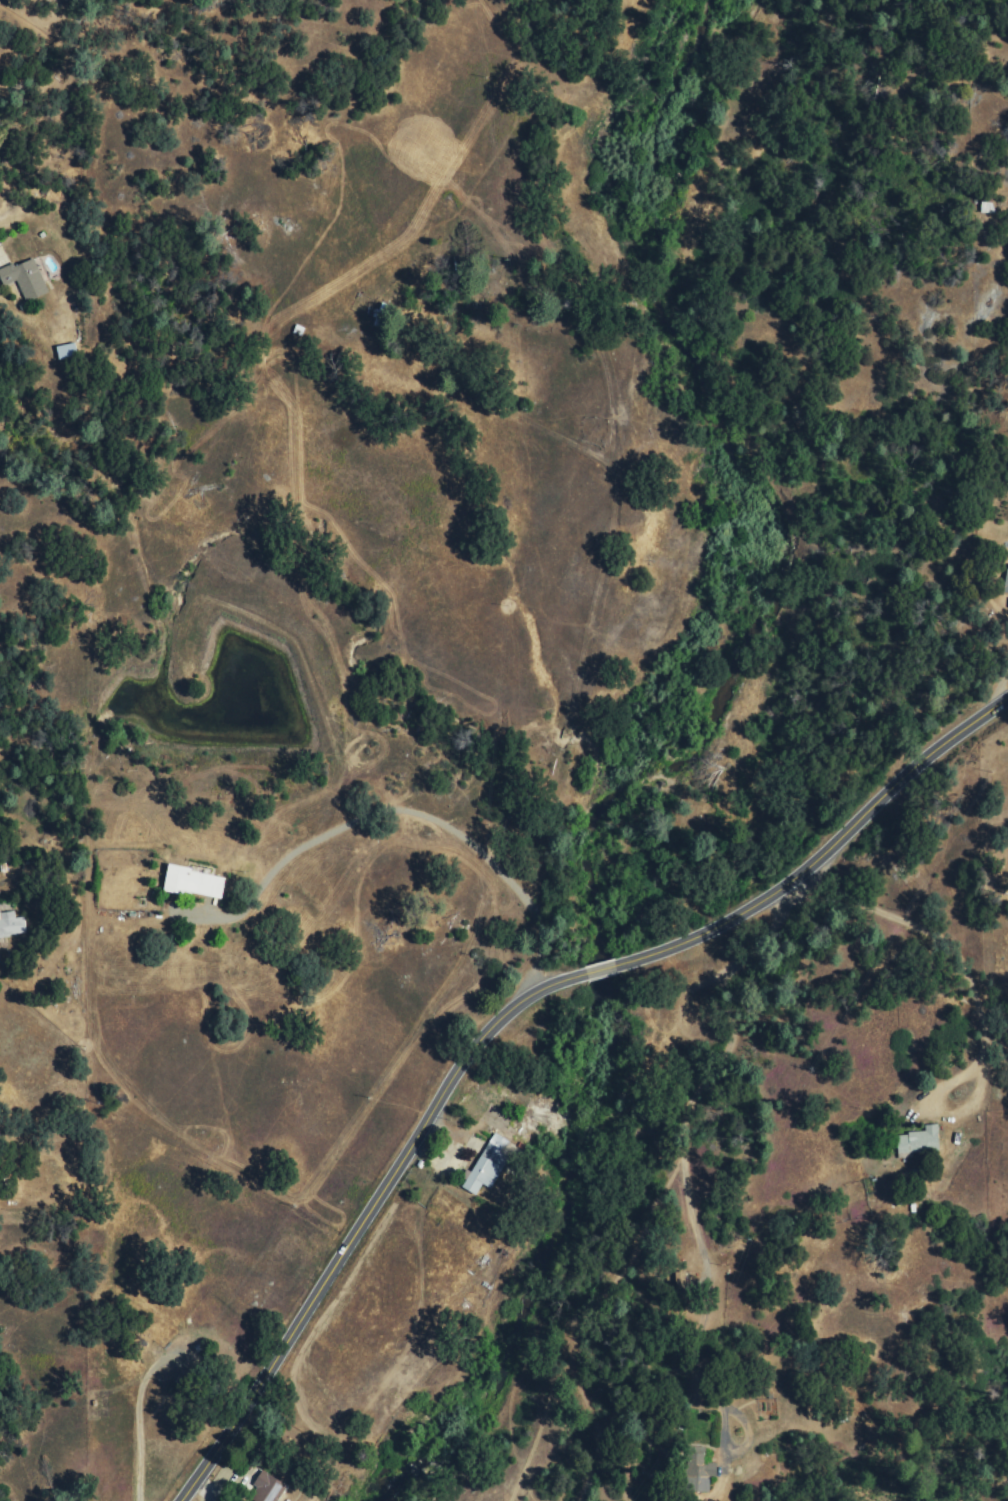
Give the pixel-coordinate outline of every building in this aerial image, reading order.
[(51,291),(36,255),(0,270),(6,284),(19,279),(27,301),(51,291)] [(59,345),(62,358),(80,354),(77,341),(59,345)] [(229,875),(172,865),(168,888),(224,899),(229,875)] [(27,934),(27,911),(0,912),(0,921),(0,935),(27,934)] [(895,1153),(936,1153),(936,1122),(923,1122),(923,1131),(894,1131),(895,1153)] [(469,1171),(465,1168),(457,1184),(474,1193),(480,1182),(485,1185),(509,1141),(490,1131),(469,1171)] [(702,1445),(684,1445),(683,1466),(681,1466),(681,1490),(706,1490),(706,1475),(712,1475),(713,1461),(701,1461),(702,1445)] [(252,1500),(272,1500),(284,1483),(259,1468),(250,1483),(253,1486),(246,1498),(252,1500)]
